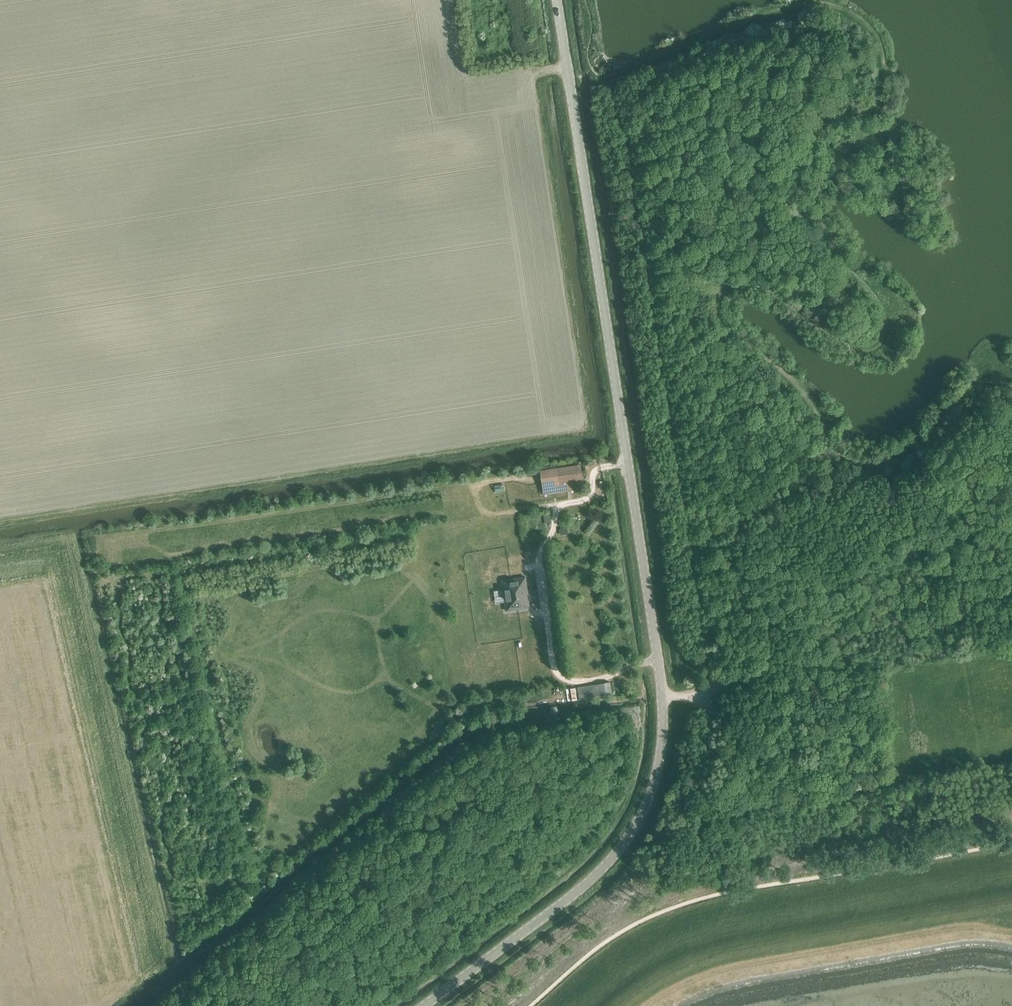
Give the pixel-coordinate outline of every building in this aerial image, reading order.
[(540,470),(543,492),(574,488),(573,481),(582,480),(580,464),(556,468),(540,470)] [(557,509),(560,534),(568,533),(564,508),(557,509)] [(546,528),(549,528),(548,523),(551,522),(549,510),(542,510),(544,523),(545,523),(546,528)] [(528,608),(526,594),(528,594),(525,577),(501,580),(503,591),(507,590),(508,599),(504,599),(506,611),(528,608)] [(579,697),(612,693),(611,681),(590,683),(591,689),(584,690),(584,685),(578,686),(579,697)]
